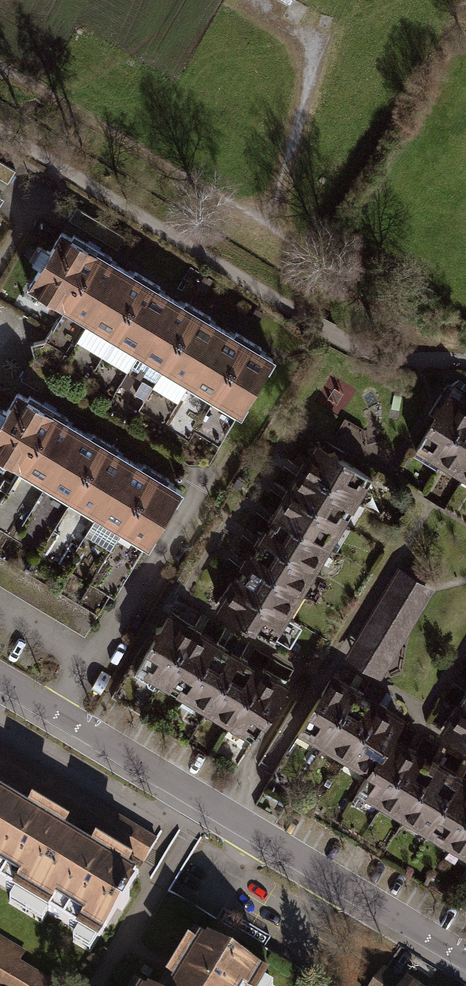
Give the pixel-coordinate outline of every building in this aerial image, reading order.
[(63,229),(28,285),(60,305),(95,249),(63,229)] [(95,249),(60,305),(84,320),(120,264),(95,249)] [(120,264),(84,320),(110,336),(145,280),(120,264)] [(145,280),(110,336),(136,353),(172,296),(145,280)] [(172,296),(136,353),(160,367),(196,311),(172,296)] [(196,311),(160,367),(186,383),(221,327),(196,311)] [(221,327),(186,383),(211,399),(246,342),(221,327)] [(238,416),(274,359),(246,342),(211,399),(238,416)] [(445,388),(411,447),(434,460),(465,405),(465,400),(445,388)] [(0,419),(0,460),(12,467),(47,410),(16,392),(0,419)] [(465,463),(465,405),(434,460),(459,475),(465,463)] [(47,410),(12,467),(41,485),(75,427),(47,410)] [(75,427),(41,485),(66,500),(101,443),(75,427)] [(378,476),(311,438),(296,464),(363,502),(378,476)] [(101,443),(66,500),(91,515),(125,457),(101,443)] [(125,457),(91,515),(118,531),(152,473),(125,457)] [(282,490),(348,527),(363,502),(296,464),(282,490)] [(146,548),(181,490),(152,473),(118,531),(146,548)] [(268,513),(335,551),(348,527),(282,490),(268,513)] [(255,537),(322,574),(335,551),(268,513),(255,537)] [(242,560),(309,597),(322,574),(255,537),(242,560)] [(229,583),(296,620),(309,597),(242,560),(229,583)] [(349,658),(390,680),(435,594),(394,573),(349,658)] [(216,607),(282,644),(296,620),(229,583),(216,607)] [(187,625),(163,612),(131,668),(155,682),(187,625)] [(182,698),(215,641),(187,625),(155,682),(182,698)] [(208,712),(240,656),(215,641),(182,698),(208,712)] [(231,726),(264,669),(240,656),(208,712),(231,726)] [(256,740),(289,684),(264,669),(231,726),(256,740)] [(330,675),(297,733),(321,746),(353,689),(330,675)] [(465,709),(465,688),(457,703),(465,709)] [(321,746),(346,760),(379,703),(353,689),(321,746)] [(393,738),(405,717),(379,703),(346,760),(372,775),(393,738)] [(465,742),(465,709),(457,703),(442,729),(465,742)] [(416,751),(393,738),(360,796),(383,809),(416,751)] [(437,763),(416,751),(383,809),(404,821),(437,763)] [(27,788),(33,776),(0,760),(0,775),(27,788)] [(462,777),(437,763),(404,821),(429,835),(462,777)] [(462,777),(429,835),(454,849),(465,828),(465,779),(462,777)] [(9,801),(0,795),(0,816),(9,801)] [(37,908),(76,840),(67,835),(72,826),(34,804),(29,813),(9,801),(0,816),(0,886),(37,908)] [(454,849),(465,856),(465,828),(454,849)] [(100,945),(140,877),(132,873),(136,866),(98,843),(93,850),(76,840),(37,908),(100,945)] [(203,940),(198,948),(191,944),(170,981),(177,985),(260,985),(266,976),(203,940)] [(0,945),(0,985),(66,985),(69,980),(1,944),(0,945)] [(386,973),(377,985),(403,985),(386,973)]
